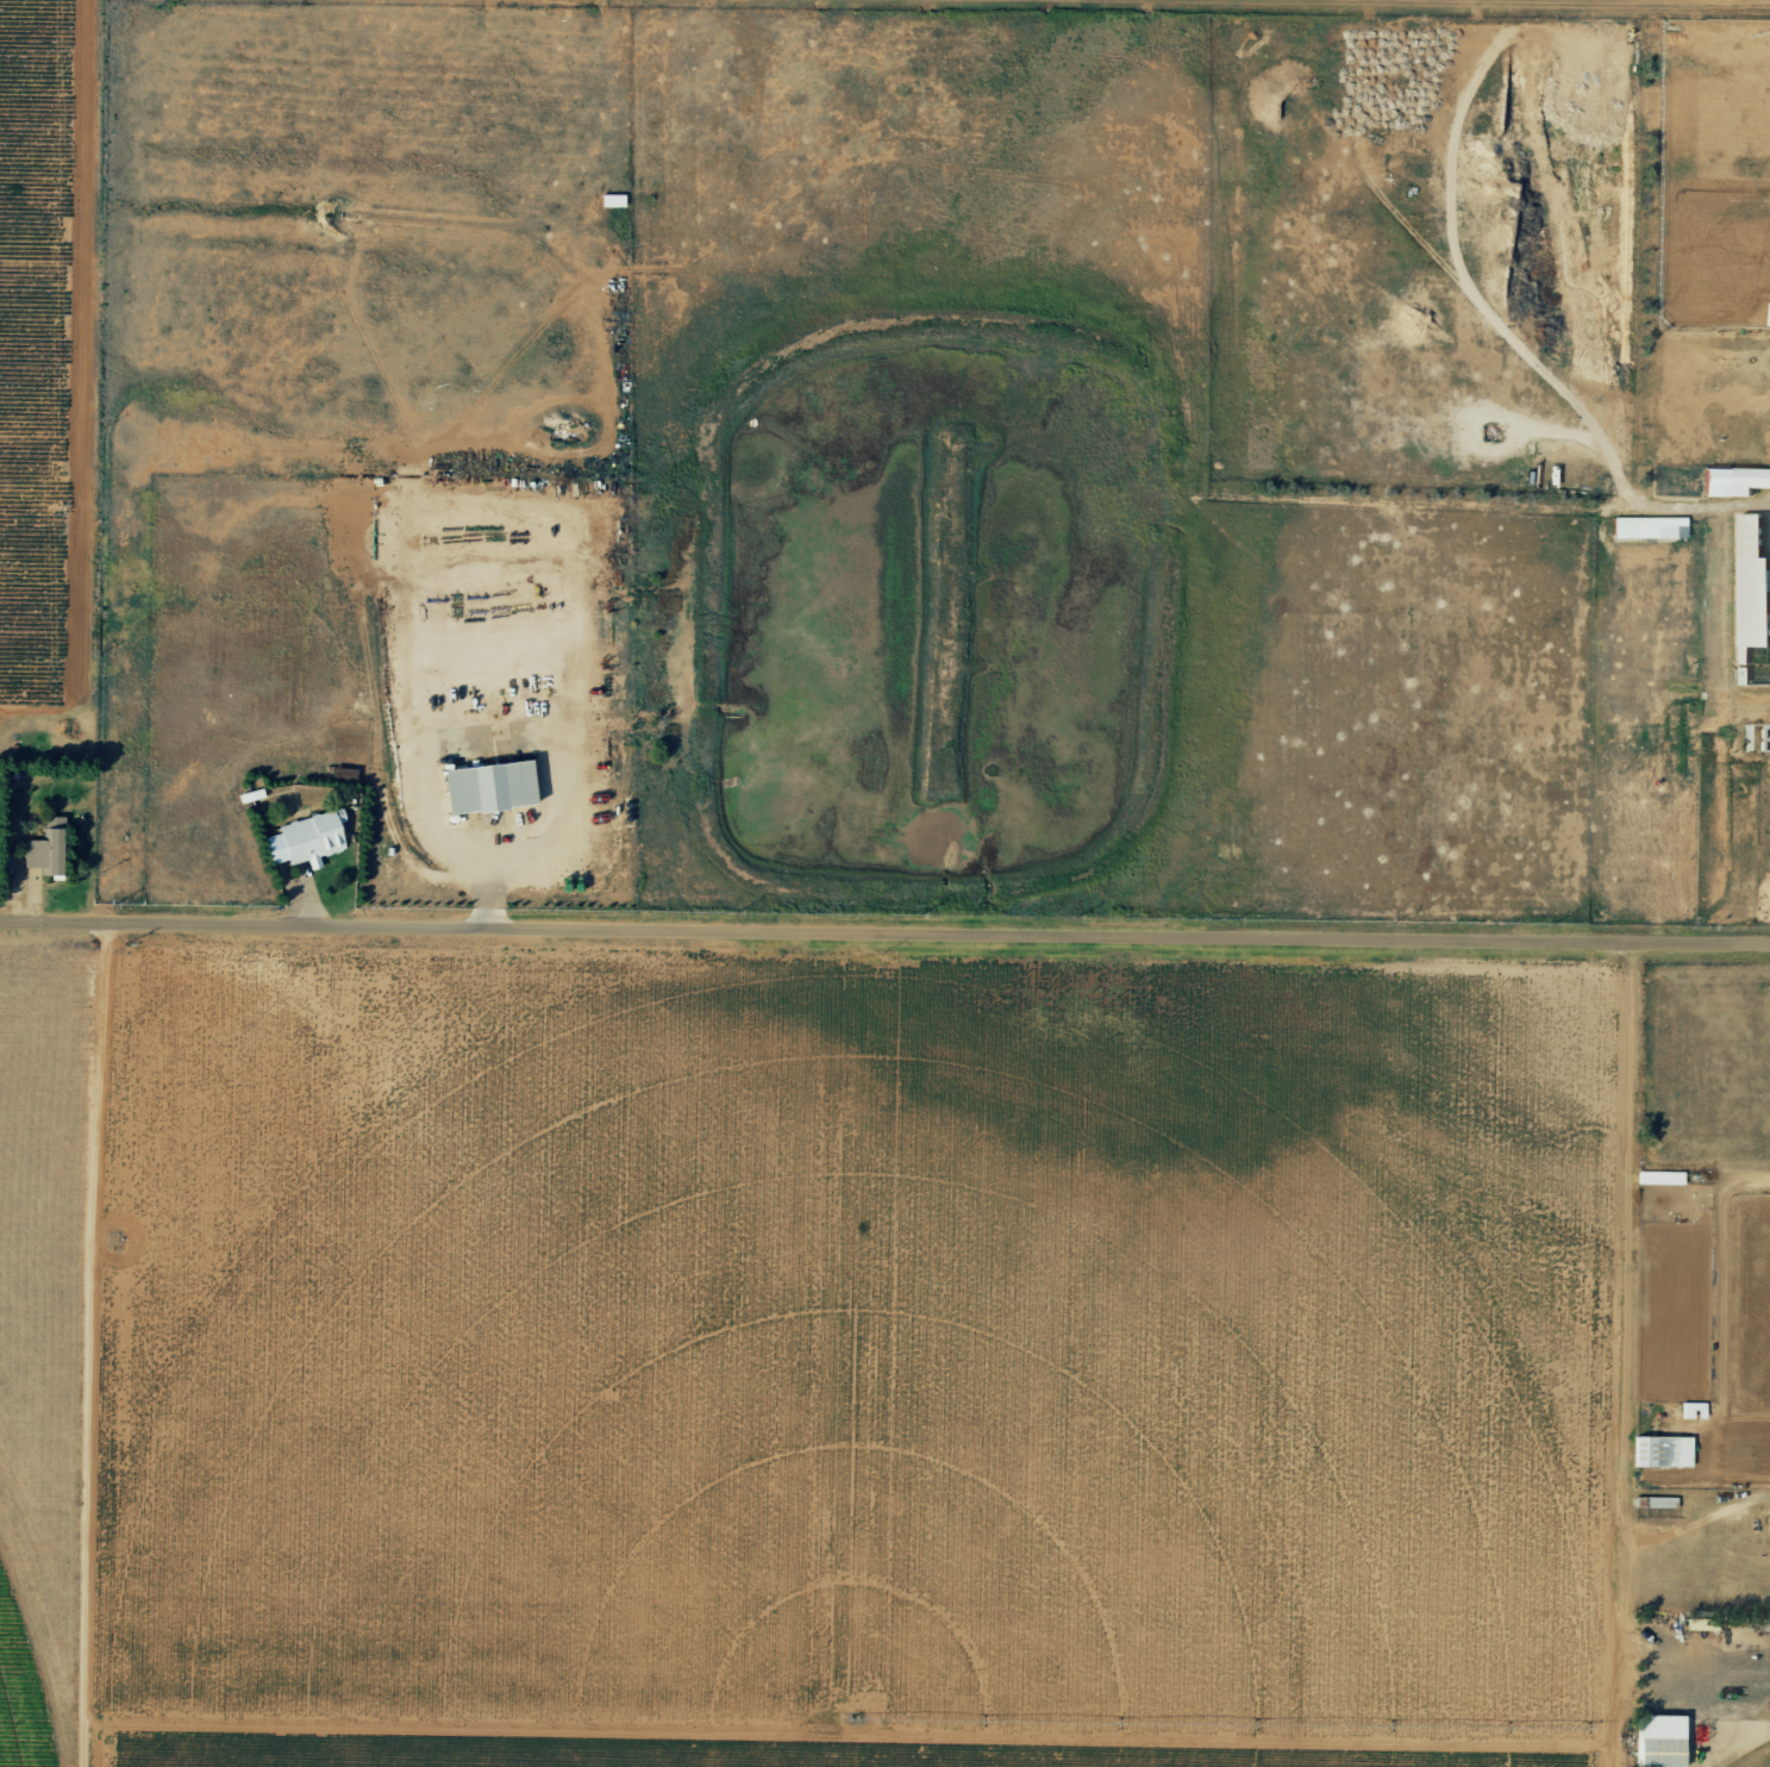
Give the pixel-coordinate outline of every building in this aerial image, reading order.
[(1700,467),(1699,495),(1749,496),(1749,488),(1769,488),(1769,469),(1700,467)] [(1736,684),(1747,684),(1747,647),(1768,647),(1767,558),(1759,558),(1759,514),(1736,514),(1736,684)] [(1611,516),(1611,537),(1683,538),(1683,517),(1611,516)] [(529,804),(523,759),(435,770),(440,815),(529,804)] [(341,850),(334,824),(342,822),(339,808),(275,824),(277,833),(260,837),(267,864),(286,859),(287,864),(306,859),(308,869),(319,866),(316,856),(341,850)] [(40,840),(23,839),(22,869),(52,870),(53,828),(40,827),(40,840)] [(1635,1184),(1682,1184),(1682,1171),(1636,1170),(1635,1184)] [(1691,1436),(1631,1435),(1630,1465),(1690,1467),(1691,1436)] [(1633,1715),(1633,1766),(1678,1766),(1678,1716),(1633,1715)]
